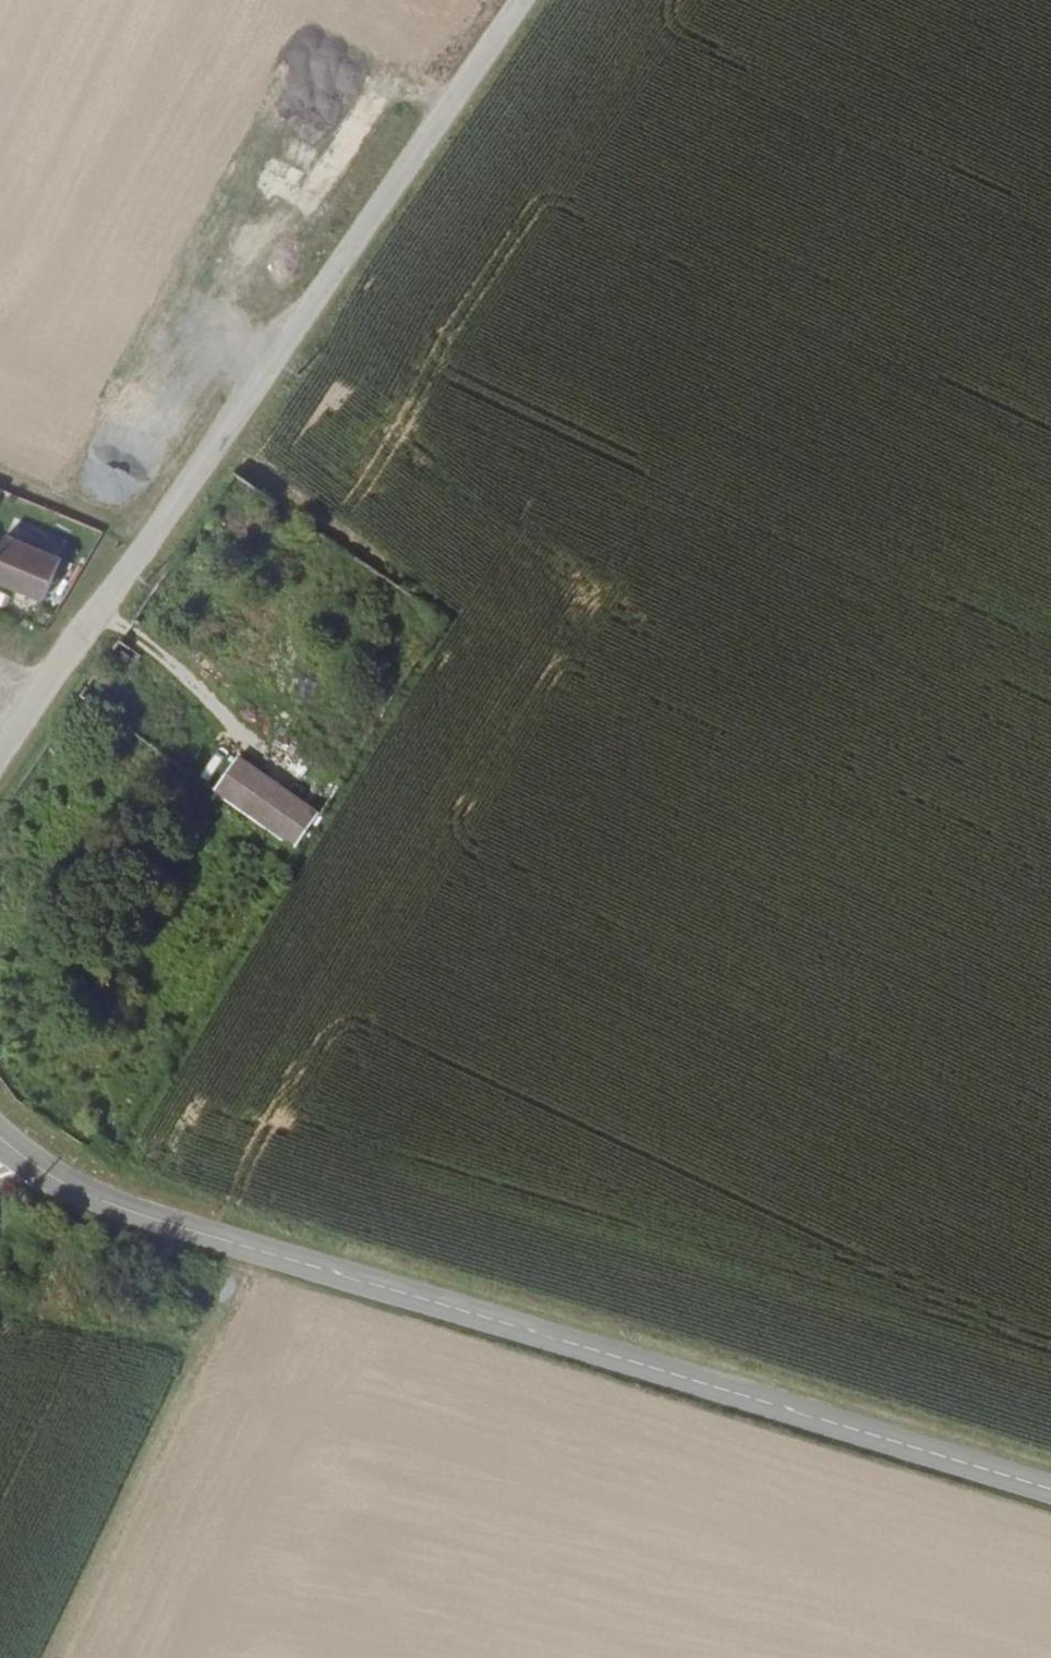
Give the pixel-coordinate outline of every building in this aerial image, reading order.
[(44,601),(62,560),(7,536),(0,552),(0,582),(44,601)] [(298,850),(321,817),(241,761),(218,794),(298,850)]
